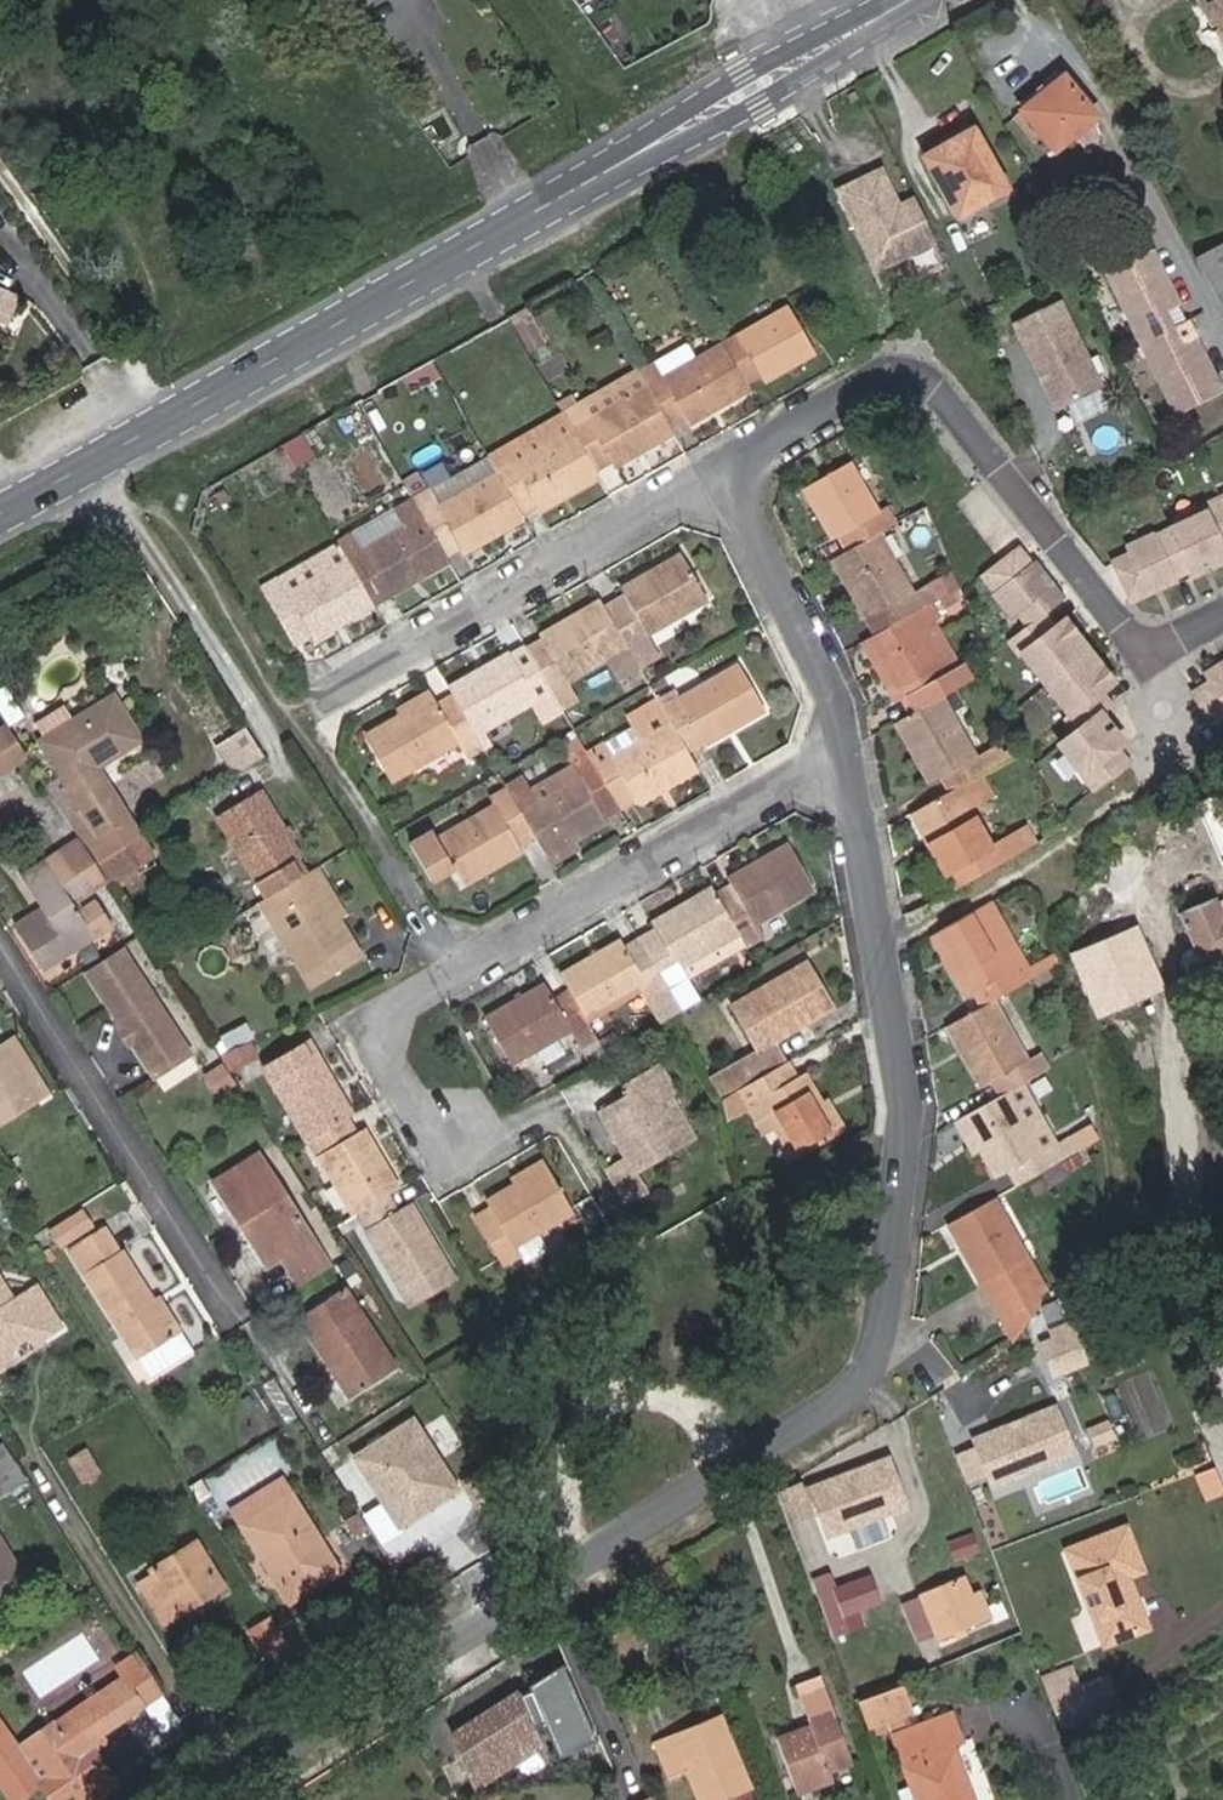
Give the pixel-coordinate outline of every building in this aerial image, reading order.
[(1222,46),(1222,0),(1198,0),(1222,46)] [(1020,109),(1054,152),(1097,117),(1063,75),(1020,109)] [(954,217),(1005,188),(972,126),(921,156),(954,217)] [(871,271),(929,241),(912,207),(890,218),(886,209),(891,207),(874,173),(833,194),(871,271)] [(886,209),(890,218),(912,207),(907,198),(891,207),(886,209)] [(1195,258),(1205,276),(1219,305),(1222,312),(1222,244),(1195,258)] [(1180,300),(1153,245),(1107,268),(1178,411),(1222,389),(1222,385),(1197,332),(1182,340),(1166,308),(1180,300)] [(1053,407),(1098,384),(1055,299),(1010,322),(1032,365),(1035,363),(1039,373),(1036,374),(1053,407)] [(763,383),(812,354),(786,305),(722,341),(746,385),(760,377),(763,383)] [(529,353),(549,341),(532,315),(514,326),(529,353)] [(686,418),(689,425),(750,390),(746,385),(722,341),(692,359),(662,376),(654,361),(639,370),(670,427),(686,418)] [(692,359),(683,344),(654,361),(662,376),(692,359)] [(670,427),(639,370),(637,366),(561,410),(562,412),(595,471),(610,462),(613,468),(674,433),(670,427)] [(539,510),(598,476),(595,471),(562,412),(487,455),(496,470),(521,514),(536,505),(539,510)] [(487,455),(478,461),(428,490),(436,505),(496,470),(487,455)] [(878,532),(896,522),(887,505),(878,511),(850,462),(801,489),(830,539),(836,535),(845,551),(878,532)] [(523,519),(521,514),(496,470),(436,505),(428,490),(424,485),(410,493),(422,514),(447,557),(460,549),(463,554),(523,519)] [(1175,571),(1207,556),(1209,562),(1222,555),(1222,548),(1220,541),(1222,540),(1222,494),(1202,504),(1204,509),(1171,525),(1172,526),(1158,533),(1156,531),(1128,544),(1131,550),(1116,558),(1134,595),(1176,574),(1175,571)] [(450,561),(447,557),(422,514),(361,549),(354,536),(340,544),(373,606),(450,561)] [(928,602),(934,599),(926,583),(912,591),(878,532),(845,551),(832,559),(865,618),(870,615),(879,630),(928,602)] [(373,606),(340,544),(337,540),(259,585),(294,646),(311,635),(314,640),(373,606)] [(1098,654),(1092,658),(1078,638),(1083,636),(1067,614),(1054,624),(1044,611),(1064,595),(1036,556),(1032,559),(1022,544),(988,570),(998,585),(997,586),(1015,611),(1022,606),(1031,620),(1010,635),(1022,650),(1026,647),(1070,707),(1068,709),(1078,724),(1062,736),(1095,780),(1128,755),(1117,740),(1123,735),(1112,720),(1106,724),(1097,710),(1112,699),(1101,684),(1113,676),(1098,654)] [(659,658),(647,635),(706,602),(679,552),(620,586),(624,594),(604,605),(640,668),(659,658)] [(934,599),(940,608),(956,596),(952,589),(934,599)] [(640,668),(604,605),(600,598),(538,633),(540,637),(525,646),(562,711),(578,701),(567,682),(602,662),(614,684),(640,668)] [(940,695),(971,678),(962,662),(957,666),(946,672),(922,631),(933,624),(938,621),(928,602),(879,630),(864,639),(897,699),(906,694),(915,710),(940,695)] [(957,666),(933,624),(922,631),(946,672),(957,666)] [(529,703),(541,724),(562,711),(525,646),(524,644),(508,654),(507,651),(447,685),(451,692),(484,748),(489,757),(495,753),(482,730),(529,703)] [(1205,670),(1210,678),(1194,687),(1217,723),(1222,720),(1222,658),(1205,670)] [(705,745),(763,711),(735,663),(678,697),(673,689),(658,699),(688,750),(703,742),(705,745)] [(468,758),(484,748),(451,692),(435,701),(432,695),(366,732),(393,781),(459,743),(468,758)] [(60,776),(47,785),(78,835),(93,859),(138,834),(96,769),(142,739),(112,695),(75,717),(68,706),(38,725),(46,737),(38,742),(60,776)] [(688,750),(658,699),(656,695),(621,716),(634,741),(609,757),(603,747),(587,756),(619,810),(620,813),(637,803),(638,805),(699,769),(688,750)] [(994,743),(975,755),(940,695),(915,710),(893,722),(926,782),(936,776),(946,792),(978,774),(1004,759),(994,743)] [(26,753),(8,724),(0,729),(0,769),(26,753)] [(238,769),(264,753),(246,724),(220,740),(238,769)] [(604,824),(602,820),(619,810),(587,756),(577,737),(557,748),(567,765),(574,777),(534,800),(527,788),(519,776),(504,784),(506,787),(534,836),(547,857),(572,843),(604,824)] [(567,765),(527,788),(534,800),(574,777),(567,765)] [(1018,827),(992,844),(971,807),(991,794),(978,774),(946,792),(908,813),(943,873),(952,867),(962,882),(1028,845),(1018,827)] [(521,851),(519,846),(534,836),(506,787),(489,797),(493,803),(436,837),(432,831),(408,846),(430,884),(453,871),(462,884),(521,851)] [(291,844),(285,833),(259,793),(219,818),(269,898),(303,880),(294,865),(299,862),(302,860),(291,844)] [(291,844),(299,839),(292,828),(285,833),(291,844)] [(102,873),(108,883),(151,855),(138,834),(93,859),(102,873)] [(74,904),(86,896),(81,887),(102,873),(93,859),(78,835),(54,850),(60,859),(26,882),(40,903),(45,912),(18,931),(44,969),(115,924),(99,897),(79,911),(74,904)] [(547,857),(550,864),(576,849),(572,843),(547,857)] [(763,936),(756,924),(812,891),(785,843),(727,877),(731,882),(714,892),(738,933),(745,947),(763,936)] [(54,850),(20,873),(26,882),(60,859),(54,850)] [(303,880),(308,877),(299,862),(294,865),(303,880)] [(366,959),(342,921),(324,894),(331,889),(319,872),(308,877),(303,880),(269,898),(264,901),(298,957),(318,990),(366,959)] [(738,933),(714,892),(710,885),(651,920),(655,927),(639,937),(669,989),(678,984),(685,980),(687,978),(681,968),(738,933)] [(342,921),(349,917),(331,889),(324,894),(342,921)] [(1221,914),(1222,913),(1222,897),(1215,901),(1221,914)] [(1221,914),(1215,901),(1213,898),(1179,914),(1202,968),(1222,958),(1222,913),(1221,914)] [(293,961),(298,957),(264,901),(258,904),(293,961)] [(1023,957),(990,901),(978,908),(1011,964),(1023,957)] [(40,903),(12,922),(18,931),(45,912),(40,903)] [(978,908),(928,936),(971,1010),(993,997),(1059,960),(1056,947),(1028,964),(1023,957),(1011,964),(978,908)] [(235,934),(250,927),(242,913),(227,920),(235,934)] [(1096,1014),(1161,985),(1134,926),(1070,953),(1096,1014)] [(686,982),(689,983),(746,948),(745,947),(738,933),(681,968),(687,978),(685,980),(686,982)] [(680,1008),(669,989),(639,937),(624,945),(620,938),(560,973),(568,987),(588,1021),(643,989),(661,1019),(673,1012),(680,1008)] [(154,1074),(189,1051),(120,946),(84,968),(154,1074)] [(785,1061),(775,1042),(832,1008),(805,959),(730,1003),(755,1049),(710,1075),(723,1098),(785,1061)] [(588,1062),(606,1051),(588,1021),(568,987),(551,997),(543,982),(485,1016),(512,1064),(570,1030),(588,1062)] [(680,1008),(689,1003),(678,984),(669,989),(680,1008)] [(1020,1081),(1047,1066),(1038,1051),(1028,1057),(993,997),(971,1010),(944,1025),(979,1084),(987,1079),(997,1094),(1008,1088),(1020,1081)] [(37,1100),(48,1092),(13,1036),(2,1043),(37,1100)] [(319,1053),(309,1036),(300,1041),(311,1059),(319,1053)] [(347,1116),(354,1112),(319,1053),(311,1059),(300,1041),(259,1065),(304,1140),(347,1116)] [(37,1100),(2,1043),(0,1044),(0,1124),(37,1100)] [(231,1072),(254,1062),(245,1043),(219,1054),(231,1072)] [(790,1159),(839,1131),(804,1071),(797,1076),(788,1060),(785,1061),(723,1098),(727,1117),(741,1108),(744,1106),(754,1100),(768,1124),(790,1159)] [(219,1092),(234,1082),(222,1063),(207,1073),(219,1092)] [(635,1171),(680,1145),(654,1100),(668,1092),(674,1088),(659,1063),(622,1085),(627,1093),(597,1111),(622,1156),(605,1167),(626,1202),(646,1190),(635,1171)] [(1055,1141),(1020,1081),(1008,1088),(1043,1148),(1055,1141)] [(1006,1168),(1016,1183),(1078,1148),(1070,1132),(1055,1141),(1043,1148),(1008,1088),(997,1094),(959,1116),(980,1151),(994,1175),(1006,1168)] [(680,1145),(694,1136),(668,1092),(654,1100),(680,1145)] [(744,1106),(758,1130),(768,1124),(754,1100),(744,1106)] [(388,1195),(399,1188),(363,1128),(356,1131),(347,1116),(304,1140),(351,1217),(353,1215),(388,1195)] [(953,1119),(974,1155),(980,1151),(959,1116),(953,1119)] [(1084,1145),(1097,1138),(1090,1124),(1077,1132),(1084,1145)] [(268,1263),(309,1236),(257,1154),(215,1180),(268,1263)] [(541,1159),(509,1178),(513,1184),(545,1165),(541,1159)] [(514,1247),(572,1213),(545,1165),(513,1184),(486,1199),(491,1207),(476,1216),(503,1264),(518,1255),(514,1247)] [(411,1202),(397,1210),(388,1195),(353,1215),(398,1289),(446,1260),(411,1202)] [(1040,1302),(1018,1261),(1029,1254),(995,1195),(944,1224),(1013,1342),(1015,1341),(1035,1312),(1038,1306),(1040,1302)] [(54,1232),(64,1247),(93,1228),(83,1213),(54,1232)] [(125,1252),(109,1228),(103,1232),(119,1256),(125,1252)] [(178,1336),(156,1302),(125,1252),(119,1256),(103,1232),(75,1249),(143,1359),(178,1336)] [(1040,1302),(1049,1288),(1029,1254),(1018,1261),(1040,1302)] [(398,1289),(408,1307),(456,1277),(446,1260),(398,1289)] [(60,1321),(36,1283),(13,1298),(0,1277),(0,1343),(8,1345),(38,1325),(44,1333),(60,1321)] [(344,1395),(396,1363),(348,1287),(296,1319),(344,1395)] [(184,1333),(162,1298),(156,1302),(178,1336),(184,1333)] [(1066,1309),(1044,1319),(1048,1329),(1070,1319),(1066,1309)] [(1054,1372),(1086,1357),(1070,1319),(1048,1329),(1037,1334),(1054,1372)] [(143,1359),(155,1379),(196,1352),(184,1333),(178,1336),(143,1359)] [(977,1435),(994,1481),(1076,1450),(1059,1404),(1028,1416),(1025,1423),(1018,1426),(1013,1421),(977,1435)] [(1028,1416),(1013,1421),(1018,1426),(1025,1423),(1028,1416)] [(411,1417),(349,1457),(397,1530),(459,1490),(411,1417)] [(26,1478),(3,1440),(0,1443),(0,1494),(26,1478)] [(827,1540),(912,1508),(891,1452),(802,1486),(799,1480),(773,1490),(786,1523),(816,1512),(827,1540)] [(290,1600),(339,1570),(283,1481),(234,1511),(263,1558),(269,1554),(287,1583),(281,1587),(290,1600)] [(1098,1646),(1143,1630),(1124,1577),(1138,1571),(1121,1526),(1061,1551),(1098,1646)] [(28,1583),(0,1537),(0,1601),(28,1583)] [(954,1560),(974,1552),(969,1537),(949,1545),(954,1560)] [(200,1554),(194,1545),(178,1555),(183,1564),(200,1554)] [(142,1585),(165,1622),(221,1588),(200,1554),(183,1564),(178,1555),(154,1569),(157,1575),(142,1585)] [(263,1558),(281,1587),(287,1583),(269,1554),(263,1558)] [(844,1614),(879,1601),(869,1573),(835,1585),(834,1582),(831,1571),(813,1577),(834,1634),(848,1628),(844,1614)] [(955,1630),(964,1626),(984,1618),(974,1592),(967,1573),(924,1589),(941,1636),(955,1630)] [(984,1618),(992,1615),(984,1589),(974,1592),(984,1618)] [(250,1629),(265,1655),(287,1640),(271,1615),(250,1629)] [(1087,1711),(1077,1682),(1070,1664),(1044,1675),(1060,1721),(1087,1711)] [(440,1723),(472,1788),(590,1731),(558,1666),(440,1723)] [(1087,1711),(1116,1700),(1105,1672),(1077,1682),(1087,1711)] [(104,1687),(112,1700),(131,1686),(123,1673),(104,1687)] [(827,1771),(850,1761),(818,1675),(797,1684),(812,1721),(777,1735),(799,1791),(830,1778),(827,1771)] [(873,1720),(906,1707),(908,1706),(900,1685),(862,1699),(870,1721),(873,1720)] [(76,1696),(53,1712),(57,1718),(62,1725),(85,1709),(76,1696)] [(873,1720),(877,1730),(909,1718),(906,1707),(873,1720)] [(54,1799),(98,1799),(121,1785),(93,1744),(104,1736),(85,1709),(62,1725),(57,1718),(17,1745),(54,1799)] [(953,1741),(961,1738),(950,1710),(892,1733),(915,1799),(974,1799),(953,1741)] [(748,1786),(720,1715),(656,1740),(669,1774),(685,1768),(698,1799),(712,1799),(748,1786)]
